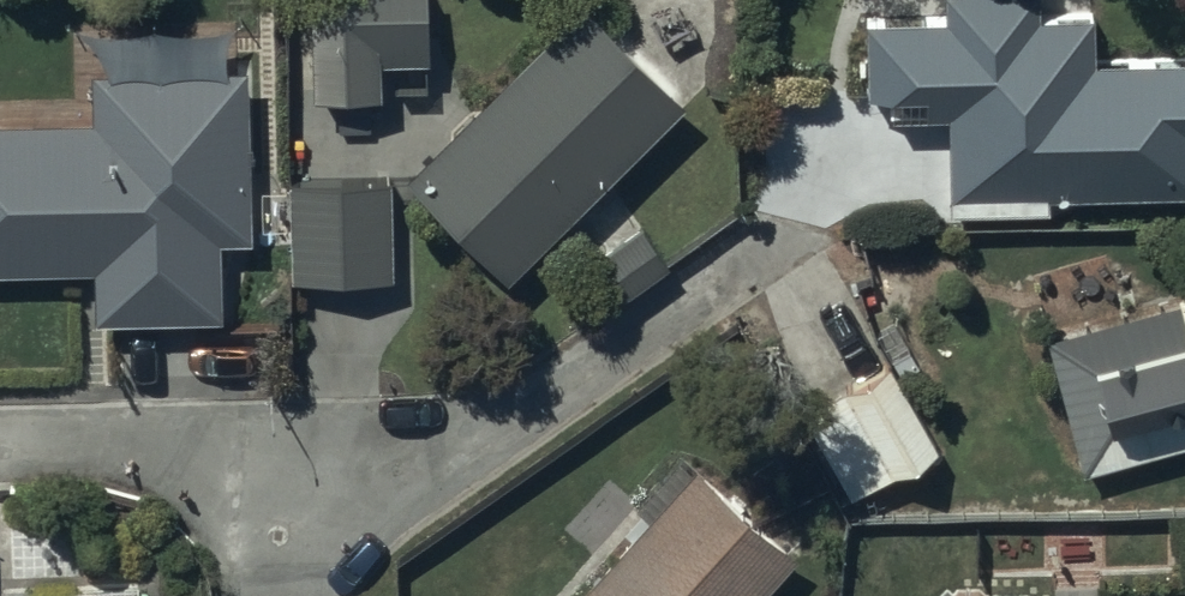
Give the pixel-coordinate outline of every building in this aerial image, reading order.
[(425,0),(311,0),(314,107),(382,105),(381,70),(427,69),(425,0)] [(949,219),(1049,219),(1049,205),(1184,202),(1184,67),(1096,69),(1095,23),(1041,24),(1040,0),(945,0),(946,29),(865,31),(867,109),(890,109),(891,128),(946,127),(949,219)] [(682,117),(585,15),(406,186),(503,288),(682,117)] [(236,66),(100,68),(101,124),(0,125),(0,249),(105,247),(106,302),(206,300),(205,236),(239,235),(236,66)] [(390,189),(289,191),(291,289),(391,287),(390,189)] [(669,271),(642,235),(594,271),(621,307),(669,271)] [(1047,345),(1084,482),(1184,455),(1184,307),(1047,345)] [(893,372),(804,420),(850,506),(940,457),(893,372)] [(795,564),(681,462),(635,514),(650,527),(588,595),(766,595),(795,564)]
